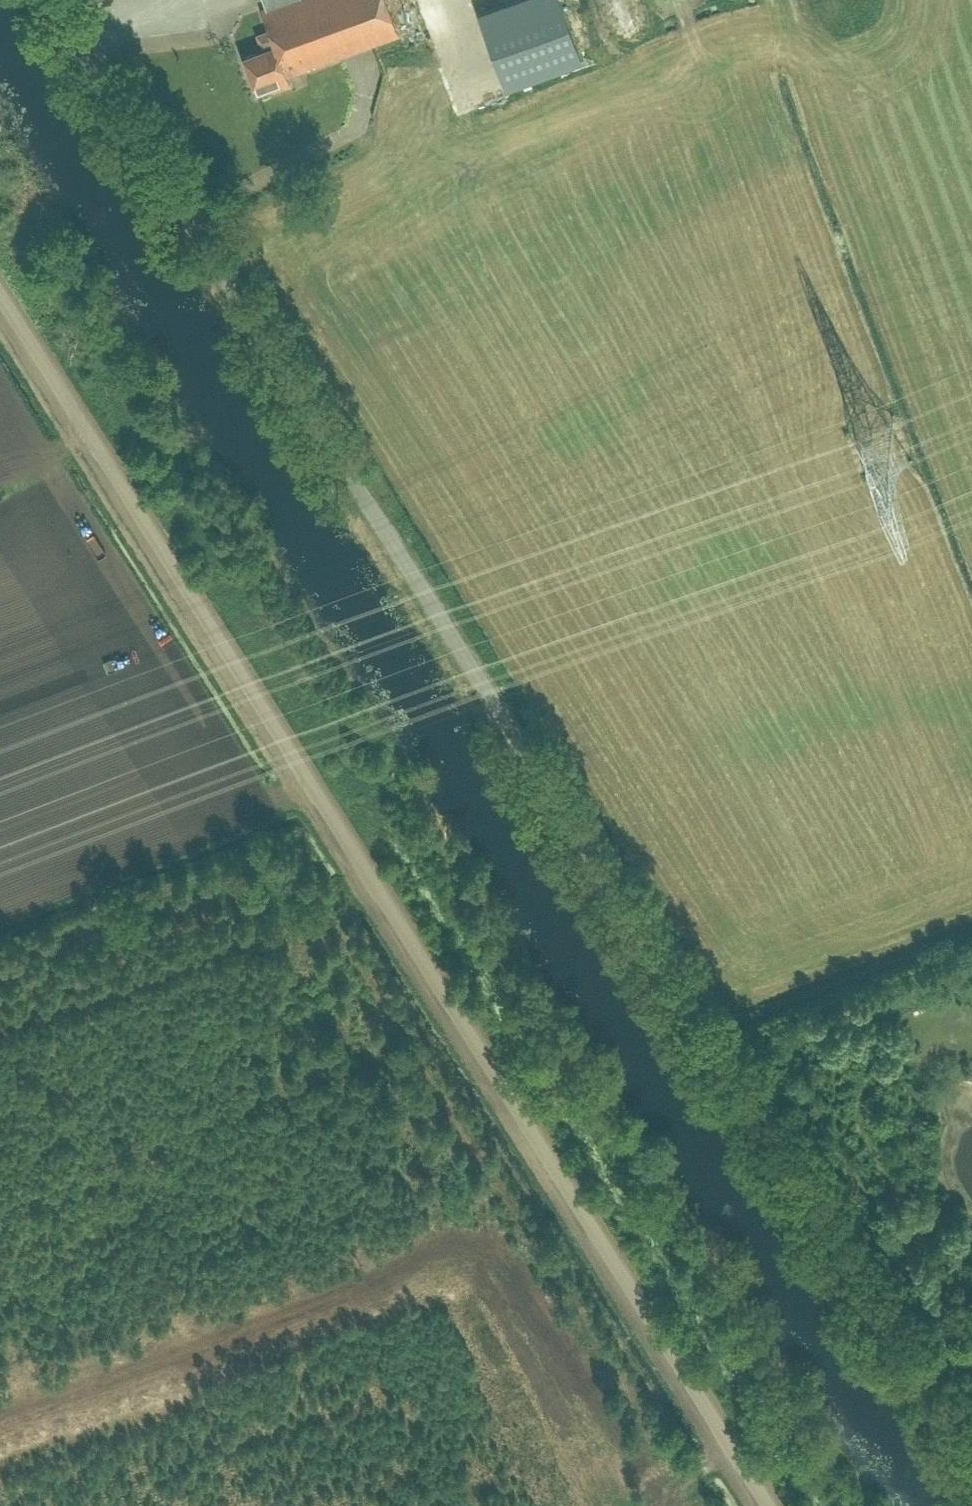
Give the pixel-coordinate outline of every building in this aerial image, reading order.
[(386,0),(285,0),(261,9),(269,30),(261,33),(259,37),(263,48),(243,55),(254,84),(255,83),(258,91),(274,85),(275,87),(290,82),(288,76),(399,35),(386,0)] [(473,11),(502,88),(580,58),(559,0),(503,0),(473,11)]
